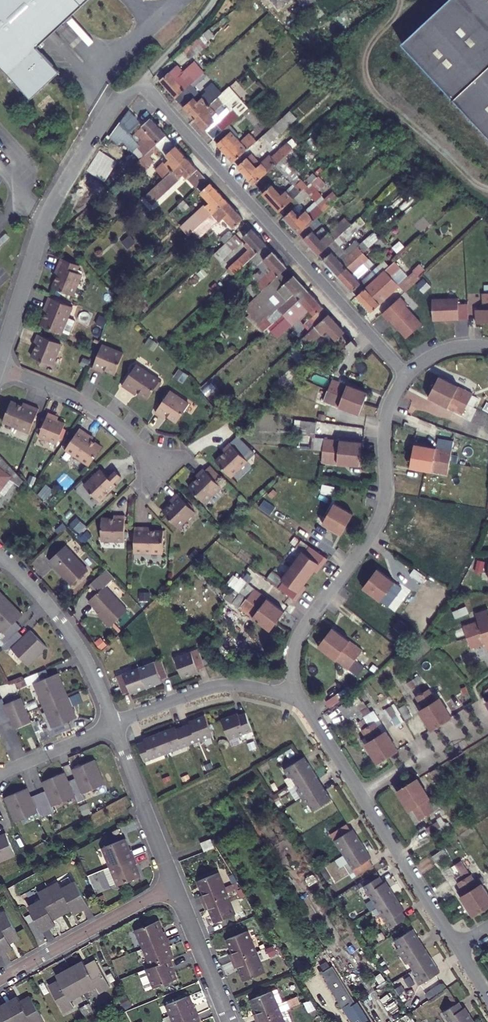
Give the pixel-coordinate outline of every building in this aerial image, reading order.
[(78,0),(0,0),(0,65),(32,99),(60,73),(38,48),(83,6),(78,0)] [(278,9),(291,0),(272,0),(278,9)] [(402,44),(454,99),(487,136),(487,0),(449,0),(402,44)] [(198,77),(208,69),(203,64),(201,67),(193,59),(193,60),(179,50),(171,59),(177,66),(182,61),(192,73),(188,77),(185,73),(181,76),(174,68),(160,81),(176,98),(198,77)] [(212,65),(208,69),(198,77),(208,88),(222,75),(212,65)] [(239,85),(235,81),(218,97),(195,118),(214,139),(228,126),(240,116),(248,108),(233,91),(239,85)] [(195,118),(218,97),(213,92),(211,94),(207,91),(200,97),(198,94),(196,96),(190,89),(178,100),(195,118)] [(140,124),(126,110),(118,122),(130,134),(140,124)] [(244,122),(240,116),(228,126),(233,132),(244,122)] [(144,155),(166,135),(150,118),(139,128),(145,135),(140,140),(138,138),(135,140),(137,142),(134,145),(144,155)] [(130,134),(118,122),(113,130),(128,147),(135,140),(130,134)] [(144,155),(135,163),(143,171),(147,167),(153,162),(148,157),(154,152),(157,156),(162,152),(165,156),(161,160),(163,162),(154,170),(162,179),(186,157),(176,145),(166,135),(144,155)] [(218,143),(234,162),(253,145),(248,139),(243,144),(241,141),(236,145),(227,135),(218,143)] [(265,136),(254,146),(259,152),(270,142),(265,136)] [(281,159),(293,148),(288,141),(272,156),(270,154),(261,163),(252,153),(238,166),(254,184),(275,165),(281,159)] [(186,157),(162,179),(143,196),(151,204),(184,175),(196,189),(207,180),(186,157)] [(263,193),(279,211),(288,203),(294,198),(307,186),(281,159),(275,165),(295,186),(288,193),(285,191),(281,195),(271,185),(263,193)] [(181,228),(189,236),(206,220),(226,202),(210,183),(200,193),(210,203),(206,206),(205,205),(181,228)] [(310,183),(307,186),(294,198),(300,203),(309,195),(315,201),(299,216),(288,203),(279,211),(299,233),(329,205),(310,183)] [(242,219),(226,202),(206,220),(208,222),(206,225),(209,227),(217,220),(219,222),(224,218),(233,228),(242,219)] [(304,238),(319,254),(335,240),(351,225),(345,218),(335,227),(334,226),(320,239),(312,231),(304,238)] [(357,231),(351,225),(335,240),(319,254),(338,275),(363,252),(370,245),(365,240),(360,245),(356,241),(345,251),(340,246),(357,231)] [(251,258),(266,244),(252,229),(243,237),(247,242),(244,245),(248,250),(229,268),(234,274),(251,258)] [(218,250),(225,243),(215,232),(207,238),(218,250)] [(236,234),(225,243),(232,250),(242,241),(236,234)] [(237,256),(225,243),(218,250),(229,263),(237,256)] [(280,274),(287,267),(266,244),(251,258),(261,269),(255,274),(254,274),(250,278),(262,291),(280,274)] [(377,277),(382,272),(363,252),(338,275),(352,290),(361,282),(357,279),(369,268),(377,277)] [(53,287),(74,296),(83,273),(78,271),(81,264),(62,256),(56,272),(59,273),(53,287)] [(377,277),(356,296),(371,312),(402,284),(407,290),(421,278),(415,272),(402,284),(387,268),(383,271),(382,272),(377,277)] [(279,290),(288,281),(280,274),(262,291),(259,293),(255,297),(243,307),(264,331),(270,325),(263,317),(268,313),(275,321),(283,314),(277,308),(287,299),(279,290)] [(294,276),(288,281),(279,290),(287,299),(277,308),(283,314),(308,291),(294,276)] [(487,322),(487,282),(482,282),(483,309),(476,309),(476,323),(487,322)] [(255,297),(259,293),(251,283),(246,287),(255,297)] [(317,323),(328,313),(308,291),(283,314),(292,325),(309,309),(314,315),(312,317),(317,323)] [(47,310),(42,325),(62,333),(73,306),(49,296),(44,309),(47,310)] [(394,302),(382,313),(388,321),(389,320),(406,338),(421,324),(405,306),(406,304),(400,297),(394,302)] [(432,320),(467,319),(467,304),(458,304),(458,299),(432,299),(432,320)] [(263,317),(270,325),(275,321),(268,313),(263,317)] [(328,313),(317,323),(303,337),(310,344),(321,335),(326,330),(328,332),(323,337),(330,345),(345,332),(328,313)] [(62,343),(38,334),(35,341),(38,343),(32,357),(53,365),(62,343)] [(352,349),(357,345),(352,339),(347,343),(352,349)] [(124,353),(103,345),(93,368),(100,371),(102,368),(116,374),(124,353)] [(135,391),(148,399),(160,381),(136,364),(122,386),(133,393),(135,391)] [(323,374),(319,385),(328,388),(364,403),(368,391),(323,374)] [(438,377),(432,389),(467,405),(472,393),(438,377)] [(359,414),(364,403),(328,388),(324,399),(359,414)] [(467,405),(432,389),(427,399),(462,416),(467,405)] [(164,414),(177,422),(189,404),(170,391),(156,412),(162,417),(164,414)] [(12,401),(3,421),(30,432),(39,409),(26,403),(25,406),(12,401)] [(56,415),(48,412),(39,436),(57,443),(66,423),(55,418),(56,415)] [(295,419),(293,432),(314,436),(316,423),(295,419)] [(80,428),(66,449),(90,465),(102,447),(90,438),(91,435),(80,428)] [(323,438),(322,450),(360,453),(361,442),(323,438)] [(230,442),(224,448),(226,451),(216,461),(231,477),(248,461),(230,442)] [(415,445),(412,456),(449,464),(451,452),(415,445)] [(360,453),(322,450),(321,462),(359,466),(360,453)] [(0,455),(0,492),(15,471),(0,455)] [(449,464),(412,456),(410,468),(447,475),(449,464)] [(189,487),(204,503),(221,487),(203,468),(197,474),(200,477),(189,487)] [(101,469),(84,485),(100,501),(117,485),(114,483),(121,476),(116,470),(109,477),(101,469)] [(18,486),(24,480),(19,476),(13,481),(18,486)] [(195,512),(177,493),(171,499),(174,501),(163,512),(179,528),(195,512)] [(321,494),(315,505),(347,525),(354,514),(321,494)] [(347,525),(315,505),(309,515),(342,535),(347,525)] [(125,515),(117,515),(117,518),(102,518),(101,540),(125,541),(125,515)] [(75,519),(67,528),(85,544),(93,534),(75,519)] [(67,527),(63,522),(55,530),(59,535),(60,534),(67,527)] [(149,527),(135,526),(134,552),(163,553),(164,531),(149,530),(149,527)] [(64,545),(48,559),(71,584),(87,570),(64,545)] [(292,565),(309,578),(319,564),(322,566),(327,558),(310,545),(305,552),(303,551),(292,565)] [(279,588),(297,601),(301,594),(299,592),(309,578),(308,577),(292,565),(282,580),(284,581),(279,588)] [(114,577),(106,568),(91,583),(90,584),(97,592),(87,601),(99,614),(110,626),(126,611),(103,586),(114,577)] [(370,578),(400,601),(407,591),(377,569),(370,578)] [(416,571),(412,577),(424,584),(428,578),(416,571)] [(246,596),(252,587),(235,576),(229,586),(246,596)] [(392,611),(400,601),(370,578),(363,588),(392,611)] [(8,634),(21,623),(28,616),(0,587),(0,625),(8,634)] [(254,589),(247,598),(277,621),(284,612),(254,589)] [(277,621),(247,598),(240,607),(270,630),(277,621)] [(457,610),(453,610),(454,617),(468,615),(466,600),(456,601),(457,610)] [(467,637),(487,629),(487,608),(476,613),(478,620),(463,626),(467,637)] [(110,626),(99,614),(96,617),(107,628),(110,626)] [(26,629),(21,623),(8,634),(4,638),(9,645),(23,632),(26,629)] [(333,627),(326,636),(356,659),(363,650),(333,627)] [(467,637),(470,648),(486,643),(487,649),(487,629),(467,637)] [(16,650),(32,667),(52,649),(35,631),(28,638),(16,650)] [(28,638),(23,632),(9,645),(6,648),(11,654),(16,650),(28,638)] [(349,669),(356,659),(326,636),(319,646),(349,669)] [(200,671),(199,668),(206,665),(199,647),(176,656),(184,677),(200,671)] [(147,687),(156,684),(164,681),(163,679),(168,677),(161,658),(148,663),(149,667),(141,670),(147,687)] [(117,675),(123,692),(131,690),(132,693),(138,691),(147,687),(141,670),(133,673),(131,670),(117,675)] [(37,685),(53,679),(50,671),(29,679),(32,687),(37,685)] [(53,679),(37,685),(55,730),(71,723),(80,720),(62,675),(53,679)] [(413,679),(416,684),(421,680),(418,675),(413,679)] [(416,684),(413,679),(408,682),(411,687),(416,684)] [(429,688),(422,693),(441,723),(451,717),(440,698),(436,700),(429,688)] [(431,729),(441,723),(422,693),(416,697),(423,708),(420,710),(431,729)] [(7,724),(14,721),(8,705),(6,699),(0,701),(0,707),(7,724)] [(24,699),(8,705),(14,721),(18,730),(34,723),(24,699)] [(393,725),(400,720),(392,705),(384,710),(393,725)] [(364,715),(370,711),(367,706),(361,710),(364,715)] [(243,711),(237,714),(236,711),(219,718),(227,738),(250,729),(243,711)] [(205,713),(195,717),(189,719),(190,721),(183,724),(190,742),(204,736),(203,733),(211,730),(208,722),(205,713)] [(377,763),(388,756),(368,725),(363,718),(358,721),(362,728),(361,729),(369,741),(365,744),(377,763)] [(375,721),(368,725),(388,756),(398,750),(386,731),(382,733),(375,721)] [(74,731),(71,723),(55,730),(49,732),(52,739),(74,731)] [(176,724),(169,727),(160,730),(166,747),(174,744),(175,747),(190,742),(183,724),(176,726),(176,724)] [(160,730),(150,733),(143,736),(144,738),(137,741),(144,759),(159,753),(158,750),(166,747),(160,730)] [(309,805),(311,804),(315,811),(334,799),(307,756),(286,769),(291,777),(293,776),(302,789),(300,790),(309,805)] [(77,779),(84,795),(108,785),(98,761),(74,771),(77,779)] [(430,772),(438,784),(444,780),(436,768),(430,772)] [(66,774),(43,783),(47,792),(54,807),(76,798),(69,782),(66,774)] [(78,804),(86,801),(84,795),(77,779),(69,782),(76,798),(78,804)] [(408,786),(426,815),(433,811),(426,800),(429,797),(418,779),(408,786)] [(420,819),(426,815),(408,786),(398,792),(409,810),(413,808),(420,819)] [(6,798),(16,823),(38,814),(32,798),(28,789),(6,798)] [(47,792),(39,795),(48,816),(56,813),(54,807),(47,792)] [(39,795),(32,798),(38,814),(41,819),(48,816),(39,795)] [(432,824),(435,829),(441,826),(438,821),(432,824)] [(371,859),(373,857),(356,828),(353,830),(349,824),(333,834),(359,876),(375,866),(371,859)] [(15,856),(6,834),(0,836),(0,862),(15,856)] [(201,844),(203,851),(214,847),(211,840),(201,844)] [(101,851),(109,870),(132,860),(129,853),(128,854),(122,842),(101,851)] [(443,850),(432,857),(435,862),(446,855),(443,850)] [(136,867),(132,860),(109,870),(117,889),(139,880),(133,868),(136,867)] [(456,864),(463,874),(468,871),(462,860),(456,864)] [(463,874),(456,864),(451,867),(457,878),(463,874)] [(201,892),(203,900),(226,892),(239,887),(237,882),(224,886),(219,871),(199,877),(202,887),(204,887),(205,891),(201,892)] [(483,909),(487,906),(487,892),(482,882),(478,885),(471,873),(465,877),(483,909)] [(403,912),(406,910),(388,881),(386,883),(381,876),(365,886),(391,928),(407,918),(403,912)] [(474,915),(483,909),(465,877),(458,882),(461,887),(457,890),(461,897),(462,896),(474,915)] [(56,885),(46,890),(59,915),(69,910),(72,915),(85,907),(72,884),(59,890),(56,885)] [(50,920),(59,915),(46,890),(36,895),(39,901),(26,908),(39,933),(53,925),(50,920)] [(234,913),(226,892),(203,900),(206,907),(211,906),(212,910),(211,910),(214,920),(234,913)] [(10,948),(7,943),(17,938),(3,912),(0,914),(0,954),(10,948)] [(136,948),(160,938),(157,931),(155,932),(150,921),(128,930),(136,948)] [(230,950),(233,958),(256,950),(248,928),(229,935),(232,945),(233,945),(235,949),(230,950)] [(396,941),(400,948),(398,949),(407,964),(410,962),(418,976),(415,978),(420,985),(441,972),(414,929),(396,941)] [(162,958),(166,956),(161,945),(163,945),(160,938),(136,948),(145,966),(162,958)] [(264,971),(256,950),(233,958),(235,965),(240,963),(242,967),(241,968),(244,978),(264,971)] [(162,958),(145,966),(139,969),(131,972),(136,983),(144,979),(147,987),(169,977),(164,966),(165,965),(162,958)] [(80,963),(66,970),(79,994),(93,987),(96,994),(106,989),(93,963),(83,968),(80,963)] [(66,1001),(79,994),(66,970),(53,978),(56,982),(45,988),(59,1014),(70,1008),(66,1001)] [(340,979),(344,987),(335,993),(344,1007),(350,1004),(361,1021),(370,1021),(357,1001),(343,977),(340,979)] [(144,979),(136,983),(140,990),(147,987),(144,979)] [(256,1011),(259,1018),(282,1010),(274,989),(254,995),(258,1005),(259,1005),(261,1009),(256,1011)] [(189,1013),(187,1006),(185,1007),(180,995),(157,1004),(162,1015),(155,1018),(156,1021),(169,1021),(189,1013)] [(0,1006),(9,1021),(27,1021),(41,1021),(27,997),(17,1003),(14,998),(0,1006)] [(287,1008),(299,1004),(297,997),(285,1001),(287,1008)] [(449,1021),(476,1021),(467,1007),(464,1009),(460,1002),(443,1012),(449,1021)] [(89,1012),(84,1003),(75,1007),(80,1017),(89,1012)] [(0,1006),(0,1021),(9,1021),(0,1006)] [(282,1010),(259,1018),(260,1021),(286,1021),(282,1010)] [(189,1013),(169,1021),(191,1021),(190,1021),(192,1020),(189,1013)]
